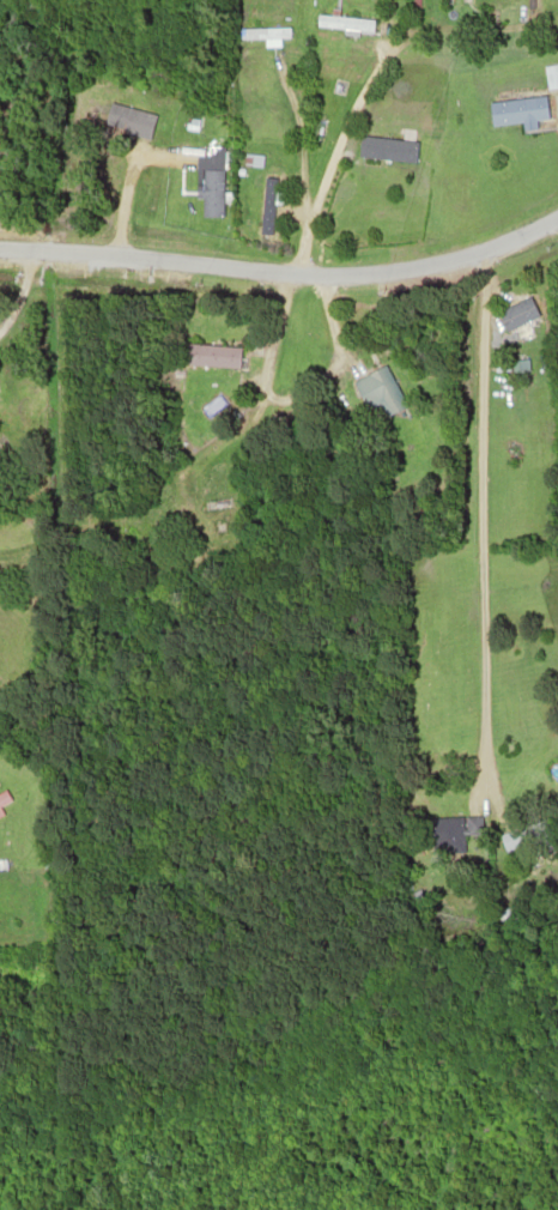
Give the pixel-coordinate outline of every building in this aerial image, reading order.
[(315,13),(370,18),(369,31),(314,26),(315,13)] [(236,28),(286,25),(286,37),(237,40),(236,28)] [(557,65),(557,75),(557,86),(545,87),(541,67),(557,65)] [(487,102),(542,96),(545,119),(490,126),(487,102)] [(133,108),(153,113),(147,138),(127,134),(133,108)] [(359,135),(413,144),(411,163),(356,155),(359,135)] [(242,152),(261,153),(260,168),(241,165),(242,152)] [(199,169),(220,170),(219,216),(198,214),(199,169)] [(248,192),(262,190),(263,236),(249,237),(248,192)] [(503,307),(533,296),(540,315),(510,326),(503,307)] [(182,344),(237,349),(236,371),(180,367),(182,344)] [(383,367),(404,406),(371,423),(350,383),(383,367)] [(196,510),(235,506),(237,528),(200,533),(196,510)] [(10,801),(0,807),(0,792),(4,789),(10,801)] [(466,816),(484,816),(485,835),(467,836),(466,816)] [(430,817),(462,817),(462,853),(431,853),(430,817)] [(499,835),(521,825),(528,842),(507,851),(499,835)] [(557,848),(526,863),(518,847),(552,833),(557,848)] [(41,851),(49,851),(48,870),(41,870),(41,851)] [(406,893),(417,889),(421,900),(410,905),(406,893)] [(491,910),(516,907),(517,919),(493,924),(491,910)]
